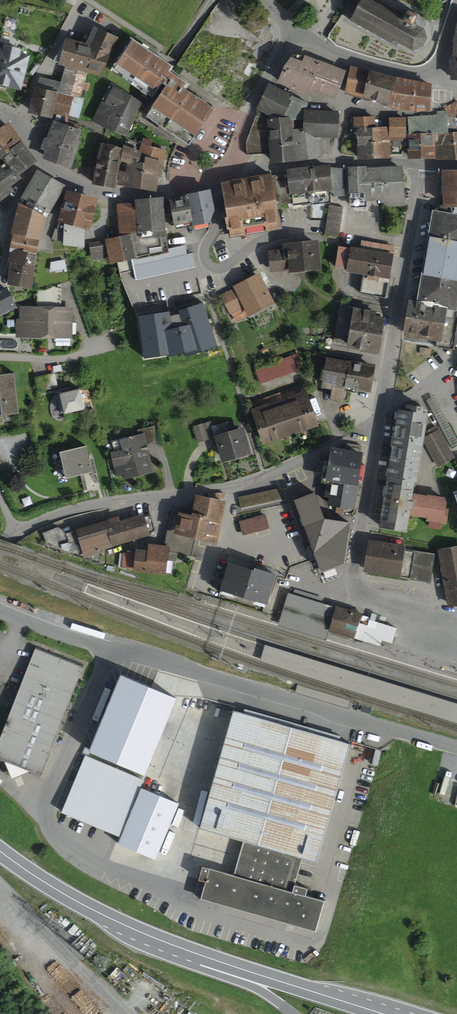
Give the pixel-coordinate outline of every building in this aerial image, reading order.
[(380,0),(361,0),(349,22),(392,44),(394,41),(414,51),(423,48),(428,39),(425,29),(424,29),(429,19),(408,8),(405,13),(380,0)] [(87,44),(66,38),(58,66),(65,68),(88,74),(101,78),(119,38),(94,27),(87,44)] [(172,67),(133,41),(114,69),(153,95),(164,79),(169,72),(172,67)] [(0,49),(0,86),(23,91),(31,56),(21,54),(22,49),(4,45),(3,50),(0,49)] [(267,70),(232,48),(216,74),(217,75),(213,82),(220,87),(214,96),(240,112),(267,70)] [(303,62),(292,58),(284,68),(277,84),(309,96),(311,91),(336,100),(347,71),(305,56),(303,62)] [(397,78),(351,66),(345,94),(388,106),(387,109),(431,113),(432,85),(397,78)] [(37,88),(35,88),(28,114),(53,119),(54,114),(69,118),(69,116),(80,118),(85,99),(81,98),(88,74),(65,68),(61,82),(40,78),(37,88)] [(215,109),(185,88),(187,84),(169,72),(164,79),(166,80),(163,84),(167,86),(146,117),(189,146),(215,109)] [(143,103),(111,82),(92,122),(127,137),(143,103)] [(248,155),(269,154),(270,164),(297,162),(293,130),(303,129),(304,110),(307,110),(310,103),(269,84),(257,109),(259,110),(246,143),(248,155)] [(444,108),(446,111),(447,111),(448,118),(456,116),(456,100),(444,108)] [(307,110),(304,110),(303,129),(293,130),(297,162),(324,158),(321,140),(338,139),(340,112),(307,110)] [(408,117),(409,135),(408,135),(408,160),(456,159),(456,132),(449,133),(448,118),(447,111),(446,111),(437,111),(437,115),(408,117)] [(375,116),(354,118),(354,130),(356,130),(358,160),(391,159),(390,142),(403,142),(403,137),(406,137),(406,117),(389,118),(389,127),(376,128),(375,116)] [(82,131),(54,121),(47,139),(45,138),(40,149),(43,152),(42,159),(72,169),(80,142),(79,141),(82,131)] [(9,123),(0,129),(0,161),(2,160),(5,164),(0,167),(0,202),(15,191),(12,186),(23,179),(20,176),(38,162),(9,123)] [(126,172),(120,171),(117,185),(158,192),(159,178),(162,178),(163,167),(168,150),(152,146),(153,141),(144,138),(140,151),(124,146),(121,162),(127,164),(126,172)] [(123,148),(101,143),(93,184),(116,189),(123,148)] [(331,165),(287,170),(287,173),(272,176),(277,206),(293,204),(293,206),(310,204),(310,206),(331,203),(331,197),(346,197),(344,168),(331,167),(331,165)] [(367,166),(348,167),(350,209),(367,208),(367,202),(379,202),(379,204),(388,203),(388,207),(405,206),(403,166),(367,168),(367,166)] [(32,210),(51,177),(38,170),(19,202),(32,210)] [(442,171),(443,209),(451,209),(451,214),(456,215),(456,171),(442,171)] [(272,175),(221,184),(227,218),(225,218),(227,231),(229,231),(231,238),(282,229),(277,206),(272,176),(272,175)] [(51,177),(32,210),(47,219),(66,186),(51,177)] [(185,195),(186,197),(191,223),(192,227),(209,225),(215,211),(211,190),(185,195)] [(99,199),(67,191),(58,223),(64,224),(64,246),(84,247),(86,230),(91,232),(99,199)] [(186,197),(169,200),(174,227),(191,223),(186,197)] [(164,198),(135,201),(135,203),(138,234),(133,235),(136,260),(169,253),(164,198)] [(10,247),(38,253),(40,240),(42,241),(47,219),(32,210),(19,202),(10,234),(13,235),(10,247)] [(138,234),(135,203),(117,204),(120,237),(133,235),(138,234)] [(344,207),(330,205),(325,235),(339,237),(344,207)] [(433,211),(418,302),(417,304),(456,311),(456,215),(451,214),(433,211)] [(120,237),(105,240),(105,241),(109,258),(110,265),(136,260),(133,235),(120,237)] [(109,258),(105,241),(89,243),(92,261),(109,258)] [(283,250),(269,252),(271,273),(289,272),(289,274),(322,271),(319,241),(282,244),(283,250)] [(361,249),(351,247),(350,248),(339,246),(335,269),(346,271),(345,272),(363,275),(360,294),(386,298),(394,255),(392,254),(393,247),(362,241),(361,249)] [(38,253),(10,247),(9,252),(10,253),(8,263),(10,263),(36,266),(38,253)] [(67,256),(51,257),(52,265),(60,265),(60,263),(67,263),(67,256)] [(36,266),(10,263),(8,285),(33,289),(36,266)] [(275,304),(259,273),(233,287),(234,289),(221,295),(231,315),(243,308),(248,318),(275,304)] [(0,291),(0,317),(16,309),(6,288),(0,291)] [(37,307),(20,306),(19,320),(17,320),(16,337),(72,338),(73,308),(61,308),(61,292),(37,292),(37,307)] [(173,310),(136,315),(144,362),(168,359),(168,361),(183,357),(185,362),(220,349),(205,301),(173,312),(173,310)] [(417,304),(418,302),(409,301),(404,337),(436,342),(436,347),(454,350),(456,334),(456,311),(417,304)] [(382,313),(340,306),(334,343),(348,345),(347,350),(380,355),(386,319),(381,318),(382,313)] [(255,369),(260,385),(304,369),(298,354),(255,369)] [(376,365),(325,357),(321,389),(332,391),(330,401),(343,403),(345,392),(356,393),(357,391),(371,393),(376,365)] [(2,416),(20,414),(15,374),(0,375),(0,398),(2,416)] [(81,389),(59,394),(64,415),(85,411),(81,389)] [(307,390),(251,410),(263,446),(319,427),(307,390)] [(405,410),(398,409),(378,529),(407,533),(409,515),(428,518),(427,521),(447,525),(449,509),(446,509),(447,505),(445,499),(428,496),(428,497),(413,495),(414,484),(417,485),(424,442),(426,431),(429,415),(424,414),(425,407),(406,404),(405,410)] [(210,422),(193,427),(198,443),(215,438),(211,427),(210,422)] [(227,422),(211,427),(215,438),(222,463),(252,455),(244,428),(230,432),(227,422)] [(138,435),(112,441),(114,452),(111,453),(116,477),(123,475),(125,480),(155,473),(148,445),(159,442),(155,426),(137,430),(138,435)] [(426,431),(424,442),(438,467),(455,459),(440,429),(438,430),(436,426),(426,431)] [(327,480),(358,485),(363,453),(360,453),(361,445),(347,443),(346,450),(331,448),(327,480)] [(86,447),(59,453),(66,480),(93,474),(86,447)] [(311,481),(307,469),(294,473),(298,486),(311,481)] [(358,485),(327,480),(324,498),(329,499),(328,506),(354,510),(358,485)] [(204,497),(196,496),(192,516),(179,513),(175,533),(168,531),(164,546),(170,547),(170,552),(192,556),(196,540),(218,545),(226,502),(221,501),(222,493),(205,492),(204,497)] [(321,506),(298,514),(321,575),(346,565),(334,533),(331,534),(321,506)] [(266,514),(239,521),(243,536),(269,528),(266,514)] [(119,517),(67,534),(58,527),(42,533),(48,548),(106,565),(106,550),(125,545),(124,544),(156,535),(150,515),(145,517),(144,515),(121,522),(119,517)] [(407,546),(369,541),(364,573),(410,580),(414,553),(406,551),(407,546)] [(136,553),(123,552),(122,568),(134,569),(133,573),(167,576),(170,552),(170,547),(164,546),(149,545),(148,551),(136,550),(136,553)] [(437,550),(448,609),(456,608),(456,547),(437,550)] [(414,551),(414,553),(410,580),(431,583),(435,554),(414,551)] [(254,571),(229,563),(220,591),(267,605),(276,576),(255,569),(254,571)] [(336,607),(289,593),(280,621),(323,634),(327,635),(328,632),(336,607)] [(359,623),(361,615),(336,607),(328,632),(354,640),(354,638),(359,623)] [(359,623),(354,638),(357,639),(356,643),(377,649),(378,645),(380,646),(382,640),(392,643),(397,628),(369,619),(367,625),(359,623)] [(0,740),(0,761),(4,763),(13,780),(29,772),(41,777),(84,668),(36,649),(0,740)] [(278,650),(274,664),(282,667),(408,706),(456,721),(456,705),(413,691),(278,650)] [(177,698),(121,675),(89,753),(145,776),(177,698)] [(351,744),(233,710),(198,831),(244,844),(234,878),(202,868),(198,882),(206,884),(202,899),(316,932),(324,903),(306,898),(309,890),(296,886),(304,861),(316,864),(351,744)] [(145,780),(85,755),(61,814),(120,838),(141,788),(145,780)] [(179,804),(141,788),(120,838),(118,845),(155,860),(179,804)]
